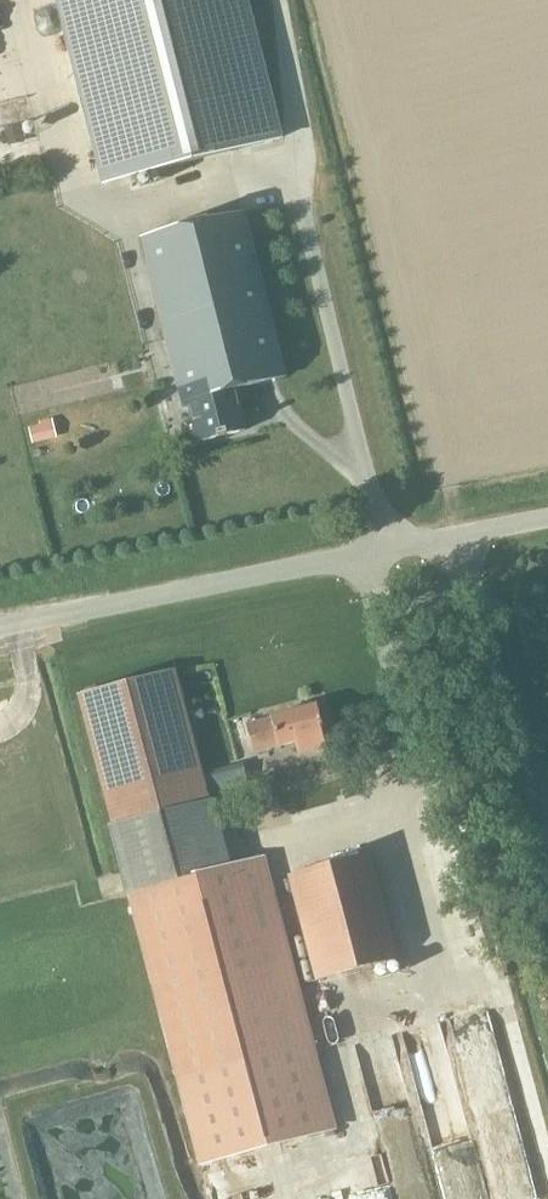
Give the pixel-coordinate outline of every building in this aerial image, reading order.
[(105,182),(279,139),(244,0),(59,0),(105,182)] [(31,147),(30,125),(23,125),(21,103),(0,105),(0,149),(31,147)] [(253,179),(269,177),(267,159),(251,161),(253,179)] [(232,387),(282,374),(241,210),(140,235),(182,405),(188,403),(197,439),(242,427),(232,387)] [(72,260),(54,259),(53,282),(71,283),(72,260)] [(265,855),(253,858),(227,866),(208,799),(205,799),(171,674),(76,700),(110,825),(107,826),(125,894),(127,894),(177,1083),(315,1047),(265,855)] [(327,748),(323,734),(314,705),(269,718),(269,719),(245,726),(253,754),(277,746),(277,747),(294,742),(298,756),(327,748)] [(513,856),(520,854),(518,842),(511,844),(513,856)] [(316,980),(397,959),(370,854),(289,875),(316,980)] [(485,987),(496,984),(492,965),(480,967),(485,987)] [(336,1125),(315,1047),(177,1083),(197,1161),(336,1125)] [(136,1096),(25,1123),(40,1130),(51,1127),(66,1134),(70,1148),(76,1133),(91,1130),(71,1173),(54,1165),(62,1198),(162,1198),(136,1096)]
